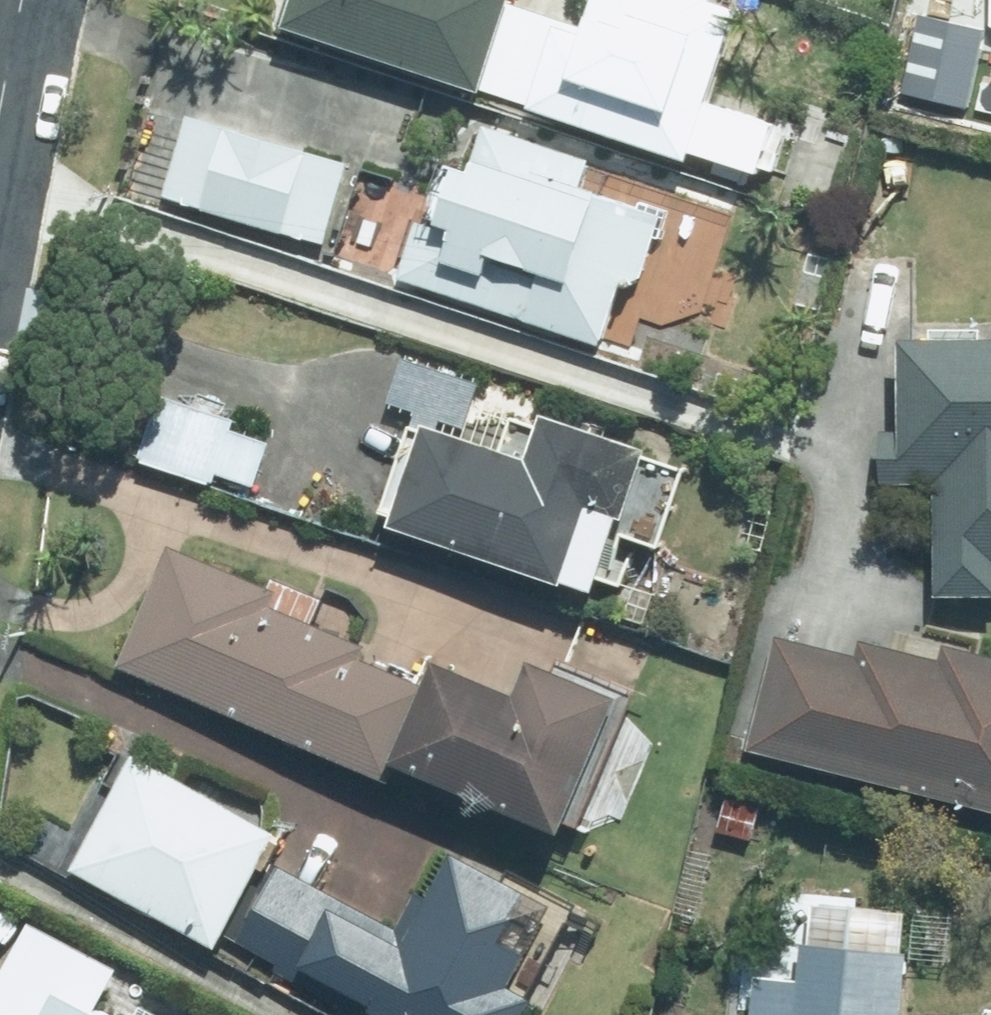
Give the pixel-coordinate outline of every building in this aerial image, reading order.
[(288,24),(494,91),(524,0),(296,0),(288,24)] [(596,27),(568,113),(674,148),(722,0),(605,0),(596,27)] [(955,68),(897,49),(877,108),(936,127),(955,68)] [(354,163),(192,113),(168,193),(329,243),(354,163)] [(423,218),(404,276),(607,342),(631,268),(648,274),(670,208),(592,182),(601,156),(494,121),(483,152),(470,148),(445,225),(423,218)] [(909,336),(909,427),(891,427),(890,484),(943,484),(942,597),(990,597),(990,336),(909,336)] [(240,417),(165,392),(144,456),(219,480),(223,469),(259,481),(273,439),(237,427),(240,417)] [(404,516),(402,523),(603,589),(624,525),(663,538),(689,458),(552,414),(538,455),(435,421),(433,429),(418,424),(389,511),(404,516)] [(175,548),(126,664),(402,781),(411,760),(569,827),(626,694),(543,658),(529,692),(445,656),(433,682),(277,616),(285,595),(175,548)] [(755,747),(990,804),(990,651),(952,641),(947,660),(866,640),(863,653),(783,634),(755,747)] [(289,829),(141,750),(79,866),(226,945),(289,829)] [(280,862),(239,939),(327,986),(334,973),(412,1014),(536,1014),(547,996),(519,981),(534,954),(512,942),(539,892),(465,852),(438,902),(424,895),(405,929),(280,862)] [(36,920),(0,988),(0,1013),(4,1014),(127,1014),(105,1004),(125,967),(36,920)] [(810,942),(806,980),(762,976),(758,1014),(910,1014),(916,952),(810,942)]
